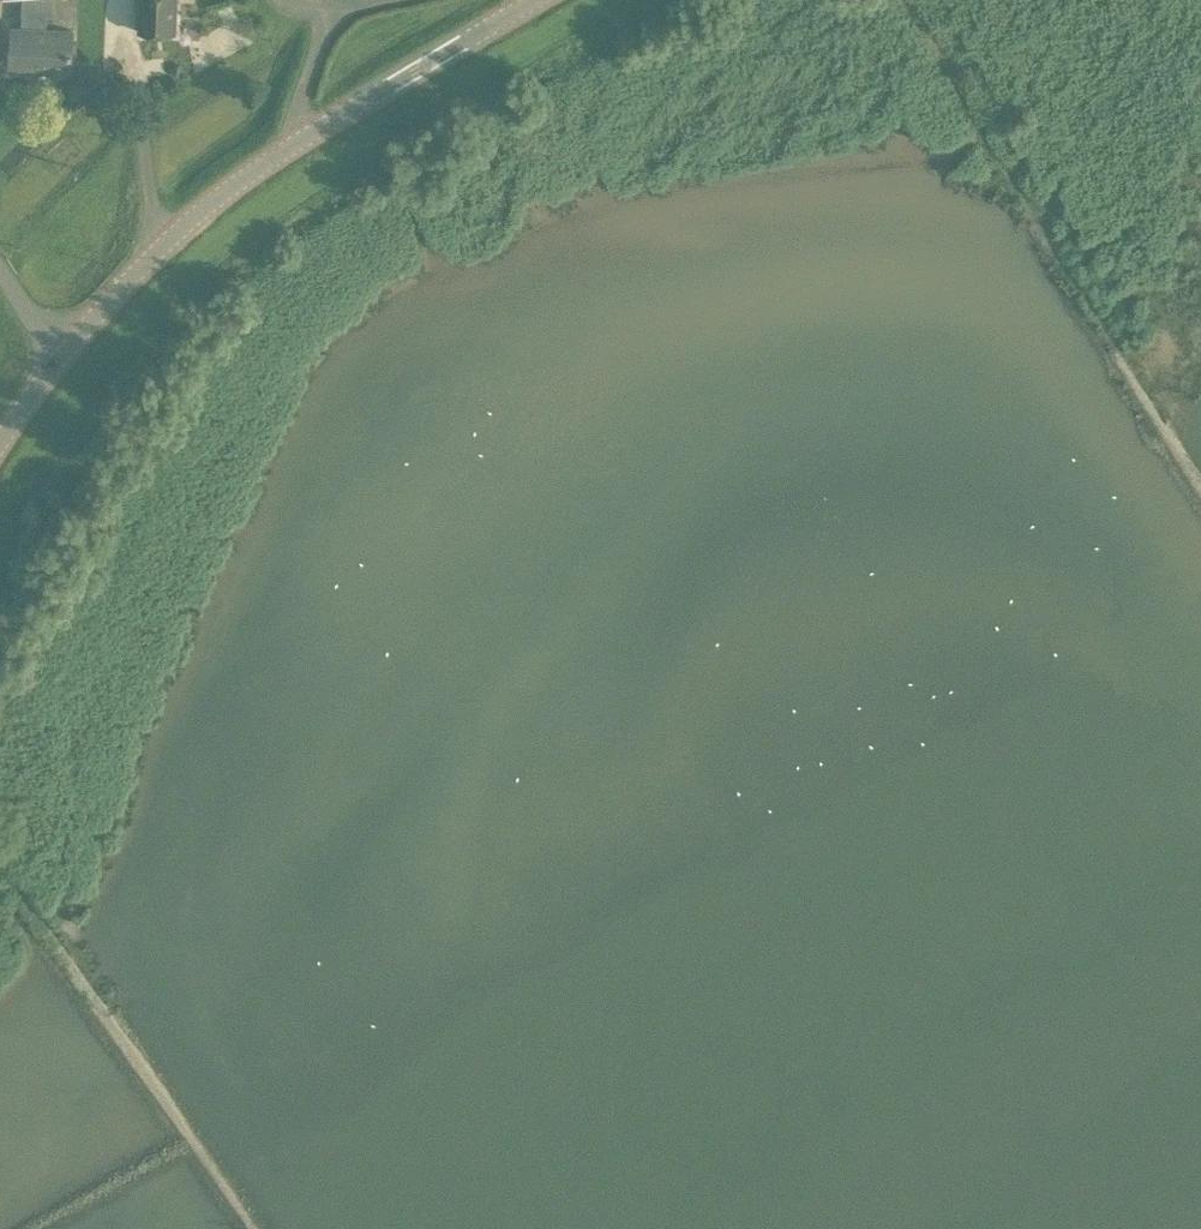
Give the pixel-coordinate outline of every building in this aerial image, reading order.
[(22,27),(12,27),(10,67),(39,69),(40,65),(72,66),(74,30),(48,28),(48,14),(54,14),(55,0),(24,0),(22,27)] [(176,0),(142,0),(141,30),(175,31),(176,0)]
